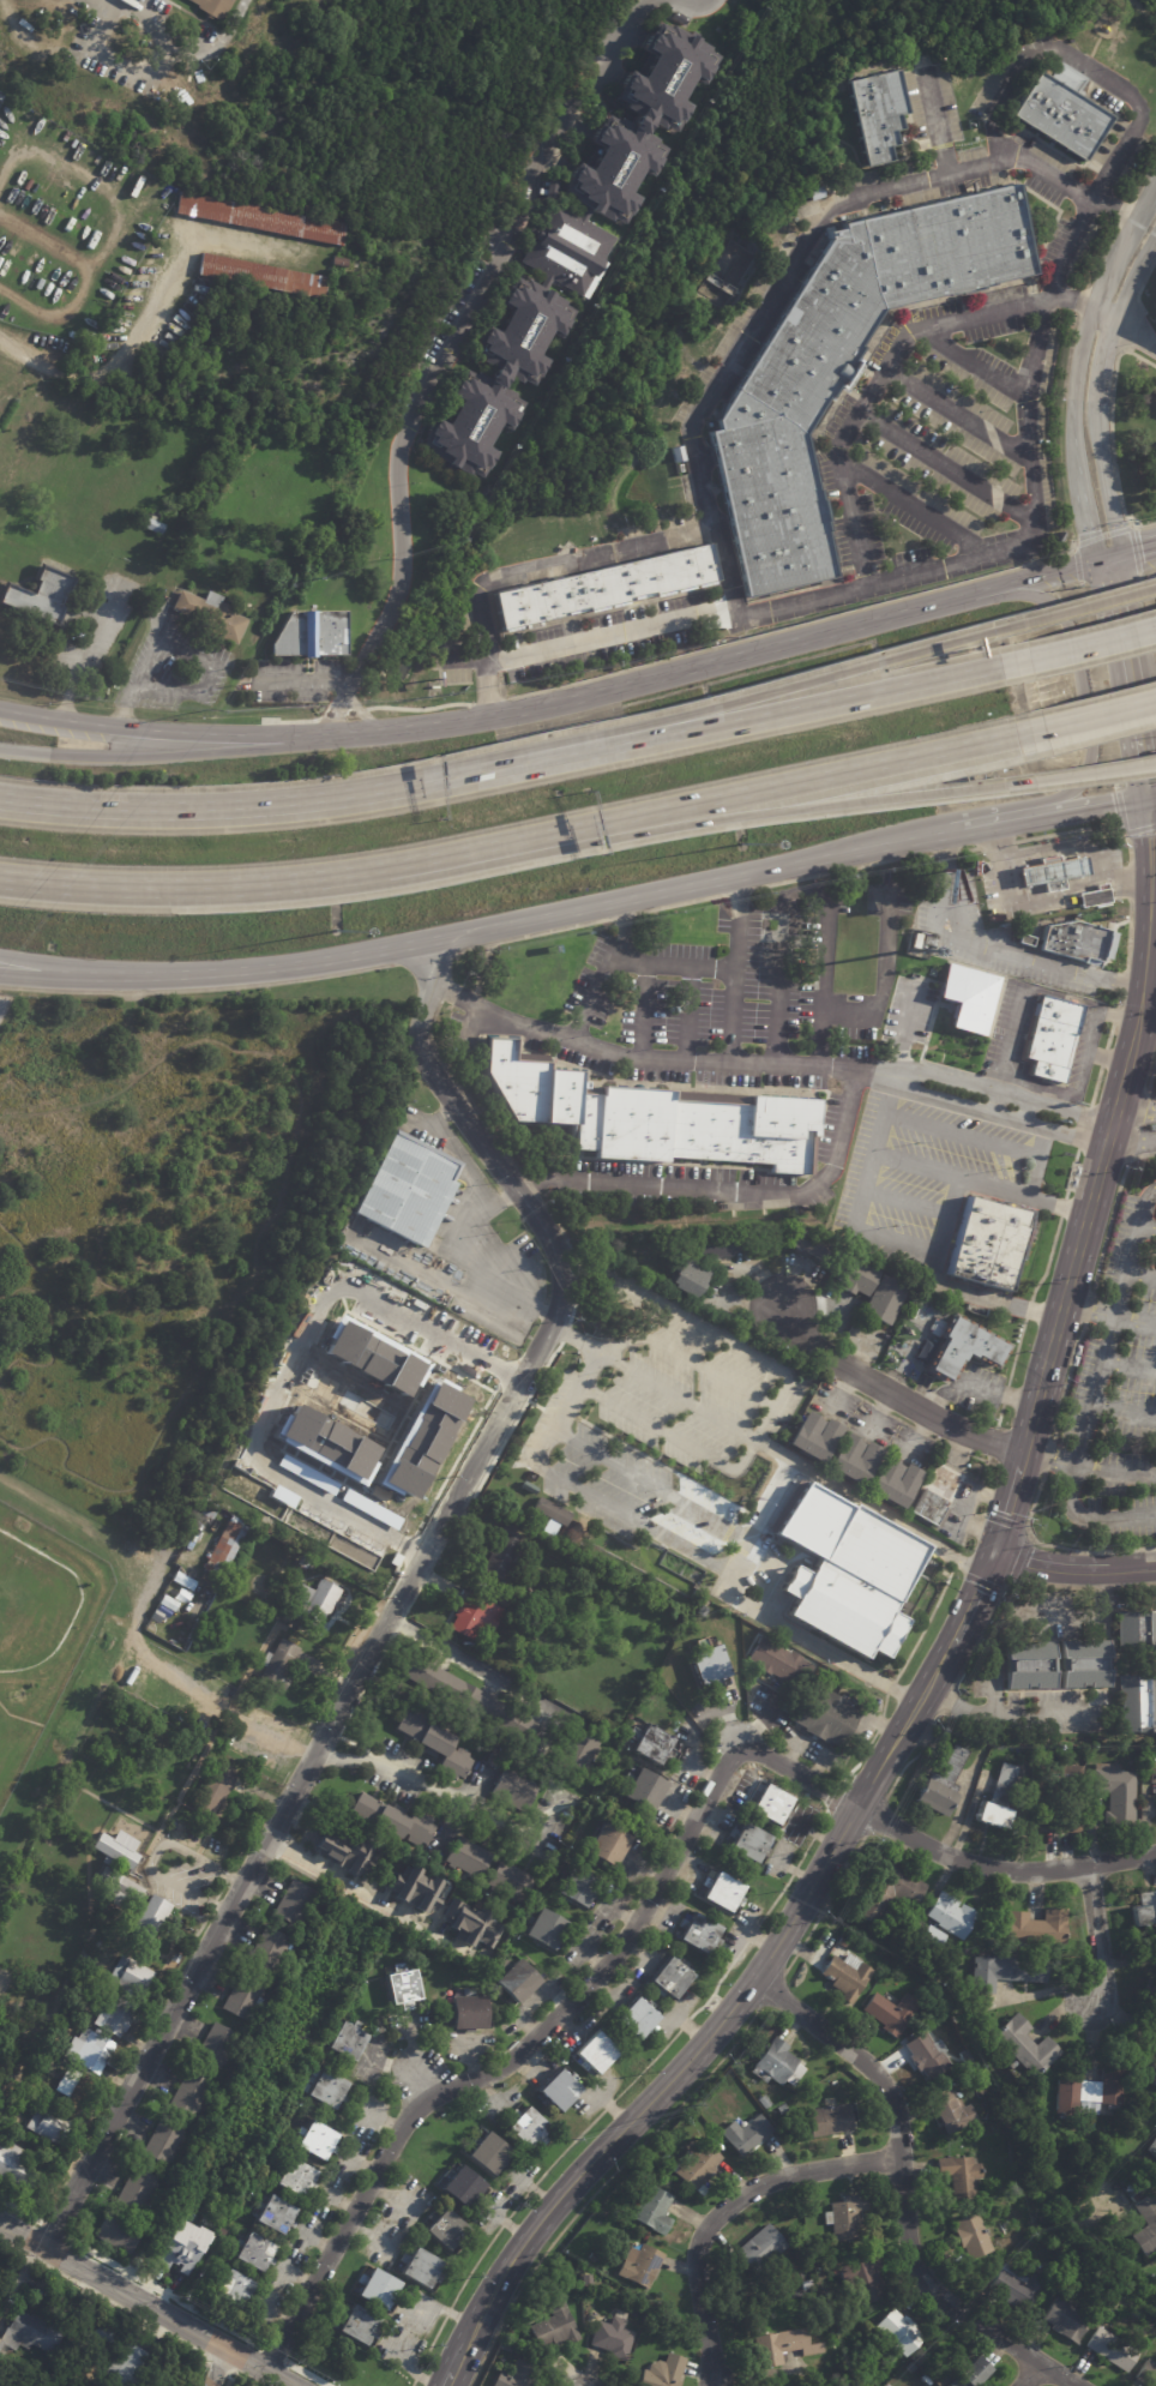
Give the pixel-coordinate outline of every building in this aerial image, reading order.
[(194,6),(183,0),(232,0),(219,23),(193,8),(194,6)] [(644,173),(639,170),(627,191),(640,199),(625,226),(614,218),(612,222),(596,212),(595,215),(592,212),(588,221),(618,240),(604,262),(610,265),(589,300),(556,281),(548,293),(565,303),(564,306),(576,313),(560,338),(550,332),(537,354),(549,361),(531,391),(507,375),(500,386),(516,396),(514,399),(525,405),(520,413),(522,415),(512,432),(500,425),(486,447),(499,455),(483,480),(472,473),(470,476),(457,468),(454,471),(447,467),(448,464),(434,456),(435,452),(425,446),(429,438),(428,437),(436,422),(445,427),(459,403),(450,397),(458,383),(463,386),(466,380),(472,384),(478,374),(487,380),(494,368),(483,362),(484,360),(475,354),(480,345),(478,344),(488,330),(496,335),(511,311),(501,305),(510,290),(514,293),(518,288),(523,292),(529,281),(542,289),(549,277),(524,263),(537,240),(535,239),(537,235),(532,233),(535,229),(540,232),(555,205),(580,221),(588,209),(574,200),(576,197),(564,190),(578,167),(586,173),(601,149),(590,143),(606,116),(616,122),(618,120),(627,125),(633,116),(634,114),(624,108),(626,106),(615,98),(620,91),(619,90),(628,74),(637,80),(652,55),(642,49),(657,24),(667,30),(669,26),(720,54),(712,67),(714,67),(703,85),(690,78),(679,100),(691,107),(675,133),(663,127),(662,130),(648,121),(642,132),(668,148),(650,176),(644,173)] [(904,112),(905,114),(897,115),(901,130),(892,131),(896,144),(887,146),(890,161),(865,167),(843,82),(893,68),(904,112)] [(1064,88),(1112,118),(1084,162),(1011,115),(1037,72),(1064,88)] [(546,180),(558,181),(555,202),(542,200),(544,180),(546,180)] [(811,200),(807,190),(821,185),(824,196),(811,200)] [(832,397),(829,403),(826,402),(802,439),(814,492),(815,492),(818,504),(821,503),(826,524),(825,525),(827,535),(826,536),(836,582),(743,602),(706,435),(715,433),(712,423),(825,242),(824,235),(839,232),(838,226),(1016,186),(1036,277),(881,312),(859,350),(851,365),(854,367),(838,391),(837,390),(832,397)] [(339,246),(177,215),(181,193),(345,226),(342,247),(339,246)] [(707,280),(728,292),(732,287),(724,282),(734,263),(736,264),(742,254),(748,257),(751,251),(730,239),(707,280)] [(327,281),(323,302),(197,277),(201,254),(327,280),(327,281)] [(684,457),(685,461),(674,463),(670,449),(681,446),(684,457)] [(146,519),(162,527),(158,535),(142,528),(146,519)] [(186,545),(201,548),(199,554),(185,551),(186,545)] [(500,632),(492,596),(709,546),(717,583),(652,597),(652,596),(631,601),(631,605),(588,614),(586,609),(565,615),(565,620),(501,635),(500,632)] [(72,593),(68,591),(62,608),(67,609),(60,629),(1,606),(8,587),(36,597),(42,583),(40,582),(44,569),(78,582),(73,594),(72,593)] [(188,614),(187,615),(170,607),(177,591),(194,600),(188,614)] [(204,593),(217,599),(215,603),(228,609),(227,613),(243,620),(233,645),(219,639),(217,643),(187,631),(204,593)] [(345,629),(345,656),(271,656),(271,644),(288,612),(345,611),(345,629)] [(1016,867),(1083,855),(1086,873),(1018,885),(1016,867)] [(1044,880),(1044,891),(1063,890),(1062,880),(1044,880)] [(1109,902),(1079,907),(1077,894),(1107,889),(1109,902)] [(1107,936),(1116,938),(1110,960),(1101,957),(1098,966),(1092,963),(1040,949),(1046,926),(1072,920),(1108,931),(1106,936),(1107,936)] [(1012,926),(1029,922),(1030,928),(1013,931),(1012,926)] [(1022,933),(1035,938),(1032,946),(1019,942),(1022,933)] [(941,957),(998,974),(980,1035),(944,1024),(952,999),(931,993),(941,957)] [(1084,1006),(1082,1017),(1084,1018),(1082,1026),(1079,1024),(1062,1084),(1030,1075),(1034,1060),(1025,1058),(1037,1016),(1034,1016),(1037,1004),(1040,1004),(1043,994),(1084,1006)] [(514,1038),(512,1060),(546,1062),(544,1069),(578,1071),(577,1082),(582,1082),(582,1088),(577,1088),(577,1093),(597,1095),(597,1086),(670,1089),(669,1100),(746,1105),(747,1095),(815,1099),(813,1135),(807,1135),(805,1173),(772,1172),(772,1162),(667,1156),(667,1162),(595,1158),(595,1150),(574,1149),(576,1124),(510,1120),(482,1072),(484,1036),(514,1038)] [(450,1182),(417,1245),(347,1209),(387,1130),(448,1162),(441,1177),(450,1180),(450,1182)] [(1026,1231),(1009,1293),(946,1276),(968,1197),(1026,1213),(1022,1228),(1026,1230),(1026,1231)] [(830,1255),(825,1264),(821,1262),(819,1264),(784,1245),(785,1242),(782,1239),(788,1230),(791,1232),(793,1230),(797,1232),(799,1231),(829,1246),(827,1249),(832,1251),(830,1255)] [(733,1234),(734,1251),(725,1251),(727,1256),(715,1257),(715,1258),(705,1260),(705,1257),(693,1258),(693,1254),(687,1254),(686,1234),(733,1232),(733,1234)] [(699,1269),(706,1274),(692,1300),(670,1288),(673,1286),(668,1284),(682,1257),(696,1264),(694,1267),(699,1269)] [(850,1293),(849,1296),(837,1290),(839,1286),(832,1282),(845,1257),(875,1273),(863,1298),(851,1291),(850,1293)] [(859,1314),(878,1275),(904,1288),(885,1327),(859,1314)] [(921,1298),(913,1320),(909,1318),(909,1320),(905,1318),(907,1316),(903,1315),(911,1293),(921,1298)] [(986,1365),(964,1354),(946,1386),(921,1371),(939,1340),(937,1339),(937,1338),(929,1333),(928,1329),(934,1320),(938,1318),(945,1322),(950,1314),(1007,1346),(994,1371),(986,1365)] [(354,1367),(404,1390),(417,1362),(380,1345),(381,1344),(338,1325),(327,1349),(356,1362),(354,1367)] [(378,1479),(409,1496),(462,1398),(430,1381),(378,1479)] [(358,1474),(372,1443),(293,1407),(279,1438),(358,1474)] [(787,1447),(805,1413),(817,1419),(815,1422),(823,1425),(825,1420),(841,1430),(820,1466),(787,1447)] [(827,1470),(847,1435),(857,1442),(857,1443),(863,1447),(866,1443),(881,1452),(861,1489),(827,1470)] [(867,1491),(886,1458),(897,1464),(896,1465),(903,1470),(907,1465),(922,1474),(902,1510),(867,1491)] [(939,1460),(968,1476),(935,1532),(904,1514),(937,1458),(939,1460)] [(532,1510),(542,1493),(549,1497),(547,1502),(571,1515),(565,1528),(532,1510)] [(211,1520),(198,1513),(205,1498),(218,1505),(211,1520)] [(927,1546),(891,1611),(905,1621),(885,1658),(869,1648),(863,1658),(787,1615),(795,1599),(779,1589),(794,1565),(809,1574),(818,1558),(820,1559),(853,1503),(927,1546)] [(211,1577),(199,1571),(228,1516),(248,1527),(219,1582),(211,1577)] [(511,1561),(499,1581),(480,1571),(489,1555),(488,1553),(502,1527),(523,1539),(511,1561)] [(311,1562),(306,1571),(296,1565),(302,1556),(311,1562)] [(564,1575),(560,1574),(565,1561),(586,1570),(580,1583),(564,1575)] [(171,1569),(191,1580),(186,1588),(165,1579),(171,1569)] [(327,1583),(341,1591),(327,1616),(324,1615),(315,1630),(284,1613),(300,1585),(313,1591),(319,1579),(327,1583)] [(488,1603),(501,1611),(488,1634),(476,1627),(468,1641),(448,1629),(456,1617),(452,1616),(459,1603),(463,1605),(470,1592),(488,1603)] [(173,1601),(168,1610),(152,1601),(158,1593),(173,1601)] [(542,1598),(544,1599),(540,1609),(532,1605),(537,1595),(542,1598)] [(152,1622),(144,1617),(149,1609),(157,1613),(152,1622)] [(1145,1610),(1155,1609),(1155,1650),(1118,1651),(1116,1611),(1133,1610),(1133,1613),(1145,1613),(1145,1610)] [(258,1618),(269,1624),(265,1630),(254,1625),(258,1618)] [(755,1635),(784,1652),(785,1649),(796,1657),(795,1659),(806,1665),(793,1688),(765,1672),(764,1675),(752,1667),(753,1665),(741,1658),(754,1635),(755,1635)] [(299,1649),(283,1676),(290,1679),(282,1693),(258,1678),(265,1669),(259,1665),(266,1653),(271,1655),(281,1639),(299,1649)] [(1094,1690),(1094,1685),(1083,1687),(1083,1689),(1064,1690),(1062,1642),(1082,1642),(1082,1645),(1091,1643),(1091,1642),(1110,1641),(1113,1689),(1094,1690)] [(1056,1688),(1056,1689),(1038,1690),(1038,1688),(1028,1688),(1028,1690),(1007,1690),(1007,1642),(1026,1642),(1026,1645),(1037,1645),(1037,1642),(1055,1642),(1056,1688)] [(728,1676),(700,1685),(691,1655),(718,1646),(729,1676),(728,1676)] [(432,1665),(538,1724),(526,1744),(401,1675),(413,1654),(432,1665)] [(1118,1677),(1155,1676),(1155,1731),(1119,1732),(1118,1677)] [(835,1696),(844,1701),(843,1703),(855,1709),(835,1747),(823,1739),(821,1742),(799,1729),(800,1726),(787,1719),(806,1683),(819,1690),(820,1689),(835,1696)] [(454,1735),(456,1735),(448,1749),(454,1753),(457,1748),(469,1754),(466,1759),(471,1761),(462,1779),(456,1775),(452,1781),(435,1772),(440,1763),(422,1753),(425,1748),(395,1730),(404,1712),(410,1715),(414,1711),(429,1720),(427,1723),(436,1729),(441,1720),(452,1727),(450,1731),(454,1735)] [(673,1737),(658,1765),(631,1750),(642,1730),(633,1725),(637,1718),(649,1724),(650,1723),(652,1724),(651,1725),(668,1735),(669,1733),(670,1735),(670,1736),(673,1737)] [(573,1729),(598,1743),(596,1747),(598,1748),(595,1755),(592,1753),(585,1766),(588,1767),(584,1774),(582,1773),(579,1778),(554,1763),(573,1729)] [(961,1768),(953,1783),(958,1785),(944,1815),(914,1801),(929,1769),(939,1775),(955,1744),(969,1751),(961,1768)] [(496,1767),(495,1769),(483,1762),(488,1754),(500,1762),(496,1767)] [(1011,1785),(1006,1801),(989,1796),(1001,1762),(1017,1767),(1011,1785)] [(1082,1832),(1037,1831),(1040,1763),(1084,1766),(1082,1832)] [(1103,1822),(1103,1811),(1107,1811),(1108,1792),(1094,1791),(1095,1763),(1121,1765),(1120,1771),(1136,1772),(1133,1825),(1102,1823),(1103,1822)] [(246,1781),(239,1792),(229,1787),(212,1817),(191,1805),(210,1772),(211,1772),(216,1765),(246,1781)] [(664,1783),(668,1785),(652,1813),(620,1795),(626,1786),(620,1783),(626,1773),(632,1775),(637,1767),(664,1783)] [(489,1793),(504,1769),(507,1771),(508,1768),(516,1773),(514,1774),(528,1783),(529,1779),(538,1785),(523,1813),(489,1793)] [(793,1813),(789,1820),(782,1816),(777,1826),(749,1811),(765,1783),(793,1797),(787,1807),(794,1811),(793,1813)] [(389,1805),(408,1816),(413,1808),(429,1817),(428,1822),(434,1826),(423,1843),(421,1841),(419,1846),(405,1838),(408,1833),(402,1829),(396,1840),(391,1837),(390,1839),(378,1832),(379,1831),(354,1816),(355,1814),(349,1810),(360,1791),(380,1803),(381,1801),(389,1805)] [(987,1825),(974,1820),(980,1802),(1009,1811),(1003,1829),(987,1825)] [(745,1822),(767,1835),(761,1845),(771,1850),(765,1858),(758,1853),(754,1862),(727,1847),(742,1821),(745,1822)] [(627,1837),(630,1838),(613,1868),(585,1852),(602,1822),(627,1837)] [(133,1869),(139,1855),(132,1852),(137,1840),(116,1831),(112,1839),(99,1832),(90,1850),(133,1869)] [(362,1873),(373,1844),(356,1838),(353,1849),(319,1837),(312,1855),(362,1873)] [(466,1843),(492,1856),(478,1880),(442,1861),(456,1837),(466,1843)] [(559,1858),(554,1869),(549,1867),(554,1856),(559,1858)] [(505,1862),(535,1879),(520,1904),(502,1893),(499,1898),(486,1891),(488,1885),(486,1883),(500,1859),(505,1862)] [(899,1870),(926,1886),(914,1907),(892,1895),(875,1924),(855,1912),(875,1877),(879,1879),(889,1863),(899,1870)] [(144,1874),(127,1906),(108,1893),(125,1864),(144,1874)] [(574,1868),(597,1881),(582,1907),(553,1891),(568,1864),(574,1868)] [(389,1896),(433,1914),(446,1883),(402,1865),(389,1896)] [(739,1894),(746,1899),(742,1907),(735,1903),(730,1912),(704,1897),(718,1870),(743,1885),(739,1894)] [(272,1913),(291,1879),(314,1892),(312,1898),(314,1899),(312,1903),(309,1901),(301,1917),(303,1918),(301,1923),(299,1922),(296,1927),(272,1913)] [(941,1892),(958,1901),(956,1906),(958,1907),(961,1904),(976,1913),(961,1940),(935,1924),(937,1923),(923,1915),(939,1889),(941,1892)] [(1136,1892),(1155,1889),(1155,1923),(1144,1925),(1133,1927),(1130,1906),(1138,1905),(1136,1892)] [(151,1894),(173,1906),(151,1946),(131,1936),(151,1894)] [(453,1940),(471,1947),(475,1937),(490,1943),(494,1932),(487,1929),(492,1916),(449,1899),(441,1922),(457,1928),(453,1940)] [(1044,1906),(1065,1907),(1064,1945),(1004,1942),(1005,1911),(1026,1911),(1025,1919),(1042,1921),(1042,1906),(1044,1906)] [(543,1911),(566,1924),(552,1952),(523,1935),(538,1909),(543,1911)] [(694,1913),(721,1928),(715,1937),(723,1942),(718,1949),(711,1946),(706,1955),(678,1940),(692,1913),(694,1913)] [(928,1924),(945,1935),(937,1949),(919,1937),(927,1924),(928,1924)] [(251,1954),(265,1927),(289,1939),(287,1943),(289,1945),(287,1951),(283,1949),(276,1963),(279,1965),(277,1970),(273,1967),(270,1973),(247,1960),(251,1954)] [(989,1939),(998,1939),(997,1948),(989,1947),(989,1939)] [(838,1945),(842,1940),(849,1943),(845,1949),(838,1945)] [(170,1960),(168,1959),(173,1952),(179,1957),(174,1963),(170,1960)] [(841,1999),(839,1997),(843,1994),(830,1985),(832,1982),(819,1973),(831,1954),(842,1961),(847,1953),(873,1970),(850,2005),(841,1999)] [(149,1982),(142,1996),(128,1989),(125,1996),(104,1985),(120,1955),(153,1973),(149,1982)] [(1004,1981),(993,1979),(993,1994),(971,1993),(973,1957),(991,1958),(991,1955),(1047,1959),(1046,1983),(1004,1981)] [(668,1957),(692,1976),(673,2000),(666,1994),(663,1997),(657,1993),(660,1989),(650,1981),(668,1957)] [(530,1989),(516,2003),(493,1982),(517,1958),(540,1981),(530,1989)] [(415,2006),(415,2007),(404,2009),(403,2001),(392,2003),(386,1973),(414,1967),(420,1997),(414,1999),(415,2006)] [(224,2001),(239,1973),(263,1987),(260,1991),(263,1993),(260,1999),(257,1997),(249,2011),(255,2014),(248,2025),(219,2009),(224,2001)] [(1145,1979),(1155,1980),(1155,2004),(1142,2001),(1145,1979)] [(883,1997),(893,2006),(904,1991),(919,2003),(893,2037),(880,2027),(881,2024),(861,2008),(873,1990),(883,1997)] [(484,2020),(484,2029),(451,2029),(451,1997),(483,1996),(484,2020)] [(133,2012),(128,2020),(131,2021),(125,2033),(122,2031),(118,2038),(101,2029),(106,2020),(97,2015),(106,2000),(114,2006),(119,1997),(136,2007),(133,2012)] [(658,2018),(638,2041),(615,2019),(636,1997),(644,2006),(649,2000),(655,2006),(650,2011),(658,2018)] [(1024,2035),(1034,2045),(1044,2036),(1061,2054),(1032,2079),(992,2033),(1016,2012),(1031,2029),(1024,2035)] [(363,2024),(360,2031),(368,2036),(353,2062),(345,2057),(342,2063),(336,2060),(339,2055),(326,2048),(342,2020),(354,2027),(357,2020),(363,2024)] [(198,2049),(212,2023),(236,2037),(234,2041),(236,2042),(235,2045),(231,2044),(224,2057),(228,2060),(223,2068),(221,2066),(218,2071),(193,2056),(198,2049)] [(947,2049),(940,2054),(947,2066),(925,2081),(908,2057),(910,2055),(903,2045),(932,2026),(947,2049)] [(112,2050),(97,2075),(91,2073),(90,2075),(68,2063),(88,2029),(115,2045),(112,2050)] [(596,2033),(616,2054),(596,2075),(573,2053),(594,2031),(596,2033)] [(777,2039),(787,2047),(784,2050),(797,2061),(796,2063),(803,2069),(790,2086),(783,2080),(778,2086),(752,2065),(773,2036),(777,2039)] [(1151,2054),(1155,2048),(1155,2081),(1151,2086),(1124,2062),(1139,2044),(1150,2054),(1151,2054)] [(964,2049),(971,2062),(963,2066),(956,2054),(964,2049)] [(94,2081),(77,2112),(61,2104),(66,2097),(54,2091),(67,2067),(94,2081)] [(1115,2104),(1097,2103),(1096,2114),(1074,2112),(1074,2115),(1054,2114),(1056,2079),(1100,2080),(1100,2067),(1122,2068),(1121,2104),(1115,2104)] [(317,2100),(306,2094),(320,2069),(347,2084),(341,2092),(349,2097),(345,2103),(338,2099),(332,2109),(317,2100)] [(580,2091),(560,2112),(538,2091),(559,2069),(580,2091)] [(171,2099),(187,2071),(210,2084),(207,2087),(210,2088),(207,2094),(205,2092),(197,2108),(200,2109),(198,2114),(194,2112),(192,2117),(169,2104),(171,2099)] [(951,2093),(958,2109),(968,2104),(976,2121),(945,2134),(928,2097),(949,2087),(951,2093)] [(763,2094),(770,2105),(763,2110),(755,2100),(763,2094)] [(775,2108),(783,2104),(785,2110),(778,2115),(775,2108)] [(847,2105),(851,2130),(809,2138),(805,2111),(847,2104),(847,2105)] [(547,2139),(549,2141),(542,2148),(536,2142),(529,2151),(506,2129),(526,2106),(549,2128),(543,2135),(547,2139)] [(62,2136),(58,2146),(25,2128),(36,2108),(44,2112),(47,2108),(71,2122),(62,2136)] [(770,2130),(739,2157),(718,2132),(731,2121),(739,2129),(758,2115),(770,2130)] [(146,2146),(161,2118),(183,2132),(181,2136),(185,2138),(182,2142),(180,2141),(171,2157),(175,2158),(173,2163),(169,2160),(165,2166),(142,2153),(146,2146)] [(336,2148),(337,2148),(333,2154),(326,2151),(320,2160),(295,2146),(309,2121),(336,2135),(330,2145),(336,2148)] [(508,2165),(510,2165),(504,2172),(498,2168),(490,2177),(465,2157),(486,2132),(511,2152),(504,2160),(508,2165)] [(1145,2151),(1155,2135),(1155,2159),(1145,2151)] [(721,2160),(693,2190),(669,2169),(691,2145),(697,2148),(703,2142),(721,2159),(721,2160)] [(30,2192),(0,2176),(0,2145),(10,2150),(12,2146),(12,2145),(29,2153),(24,2163),(41,2171),(30,2192)] [(663,2153),(672,2159),(664,2166),(657,2159),(663,2153)] [(995,2164),(995,2165),(980,2166),(980,2154),(994,2153),(995,2164)] [(970,2158),(970,2162),(976,2162),(977,2168),(980,2168),(980,2178),(974,2178),(975,2198),(951,2200),(950,2175),(937,2176),(935,2158),(970,2156),(970,2158)] [(293,2160),(314,2171),(308,2181),(318,2186),(314,2190),(306,2187),(300,2198),(269,2181),(278,2164),(283,2166),(288,2157),(293,2160)] [(118,2194),(133,2165),(157,2178),(155,2183),(158,2184),(155,2190),(152,2189),(144,2202),(146,2204),(144,2210),(142,2207),(138,2213),(115,2200),(118,2194)] [(482,2199),(482,2200),(476,2208),(470,2204),(464,2211),(440,2190),(459,2166),(483,2187),(476,2194),(482,2199)] [(1137,2193),(1125,2190),(1126,2182),(1140,2183),(1139,2193),(1138,2193),(1140,2196),(1133,2202),(1130,2196),(1137,2193)] [(670,2198),(662,2214),(672,2219),(662,2237),(630,2219),(650,2184),(672,2198),(670,2198)] [(1152,2193),(1155,2198),(1155,2247),(1144,2255),(1131,2235),(1145,2224),(1132,2205),(1151,2192),(1152,2193)] [(854,2218),(856,2241),(833,2242),(832,2224),(825,2224),(824,2212),(831,2212),(830,2202),(841,2202),(841,2194),(866,2193),(867,2211),(854,2212),(854,2218)] [(272,2198),(294,2210),(288,2219),(296,2224),(294,2230),(285,2225),(279,2236),(253,2222),(267,2195),(272,2198)] [(465,2242),(459,2248),(453,2242),(445,2252),(423,2230),(442,2208),(464,2229),(458,2236),(465,2242)] [(985,2230),(992,2250),(968,2260),(963,2247),(961,2248),(953,2230),(956,2229),(953,2222),(976,2212),(981,2223),(979,2223),(981,2230),(983,2229),(985,2230)] [(140,2234),(130,2255),(95,2237),(107,2213),(113,2216),(114,2213),(119,2216),(118,2219),(132,2226),(133,2224),(139,2226),(137,2230),(142,2231),(140,2234)] [(187,2271),(185,2276),(179,2272),(181,2267),(176,2265),(175,2268),(170,2265),(168,2270),(153,2262),(161,2249),(158,2248),(173,2219),(192,2229),(193,2226),(206,2234),(187,2271)] [(773,2256),(753,2274),(733,2250),(765,2222),(787,2246),(773,2256)] [(248,2234),(273,2247),(269,2255),(276,2260),(272,2267),(265,2262),(259,2273),(233,2259),(247,2232),(248,2234)] [(662,2256),(645,2289),(615,2274),(628,2247),(637,2250),(640,2243),(662,2255),(662,2256)] [(442,2274),(442,2276),(439,2283),(432,2279),(427,2289),(398,2273),(414,2247),(441,2262),(436,2271),(442,2274)] [(591,2253),(597,2258),(595,2261),(588,2258),(591,2253)] [(880,2283),(880,2284),(878,2285),(883,2297),(860,2304),(853,2280),(844,2283),(839,2267),(878,2256),(881,2268),(877,2271),(880,2283)] [(553,2261),(559,2265),(555,2271),(549,2266),(553,2261)] [(1035,2277),(1044,2282),(1024,2315),(986,2291),(1003,2262),(1028,2278),(1030,2273),(1035,2277)] [(231,2272),(252,2284),(247,2292),(255,2297),(252,2303),(245,2298),(239,2309),(212,2295),(225,2268),(231,2272)] [(355,2296),(371,2268),(398,2285),(383,2313),(355,2296)] [(825,2278),(815,2280),(813,2273),(824,2271),(825,2278)] [(591,2274),(592,2285),(583,2286),(582,2276),(591,2274)] [(799,2280),(809,2278),(813,2290),(802,2294),(799,2280)] [(740,2283),(754,2279),(755,2285),(741,2289),(740,2283)] [(1067,2304),(1089,2319),(1074,2340),(1078,2342),(1076,2345),(1037,2321),(1054,2296),(1067,2304)] [(565,2343),(564,2339),(535,2352),(524,2328),(550,2316),(547,2308),(561,2302),(578,2339),(565,2344),(565,2343)] [(361,2344),(360,2345),(333,2331),(348,2303),(375,2319),(369,2328),(378,2333),(374,2339),(366,2334),(361,2344)] [(892,2309),(902,2318),(903,2315),(915,2327),(914,2330),(922,2338),(904,2357),(892,2346),(893,2345),(874,2327),(892,2308),(892,2309)] [(1096,2308),(1102,2313),(1097,2318),(1092,2314),(1096,2308)] [(47,2321),(66,2332),(53,2355),(32,2343),(29,2350),(5,2337),(20,2309),(30,2315),(31,2313),(47,2321)] [(610,2315),(624,2320),(620,2328),(632,2332),(622,2361),(604,2355),(606,2351),(586,2345),(595,2321),(607,2325),(609,2315),(610,2315)] [(101,2325),(124,2338),(119,2349),(95,2336),(101,2325)] [(1112,2364),(1084,2346),(1097,2326),(1138,2354),(1125,2374),(1112,2364)] [(805,2357),(801,2357),(800,2349),(779,2352),(782,2364),(759,2368),(754,2337),(806,2327),(808,2345),(821,2343),(824,2354),(805,2357)] [(149,2372),(141,2385),(112,2385),(116,2378),(108,2374),(127,2339),(139,2346),(152,2354),(144,2369),(149,2372)] [(511,2348),(508,2354),(498,2348),(501,2342),(512,2346),(511,2348)] [(104,2343),(116,2350),(113,2357),(100,2351),(104,2343)] [(679,2381),(677,2385),(636,2385),(640,2369),(646,2370),(648,2364),(656,2360),(663,2362),(666,2354),(684,2358),(676,2381),(679,2381)] [(991,2370),(977,2385),(948,2385),(946,2385),(974,2355),(980,2361),(991,2370)] [(1146,2358),(1155,2364),(1155,2385),(1146,2385),(1134,2379),(1146,2358)] [(534,2382),(531,2385),(490,2385),(498,2370),(506,2375),(516,2360),(534,2369),(528,2380),(534,2382)]
